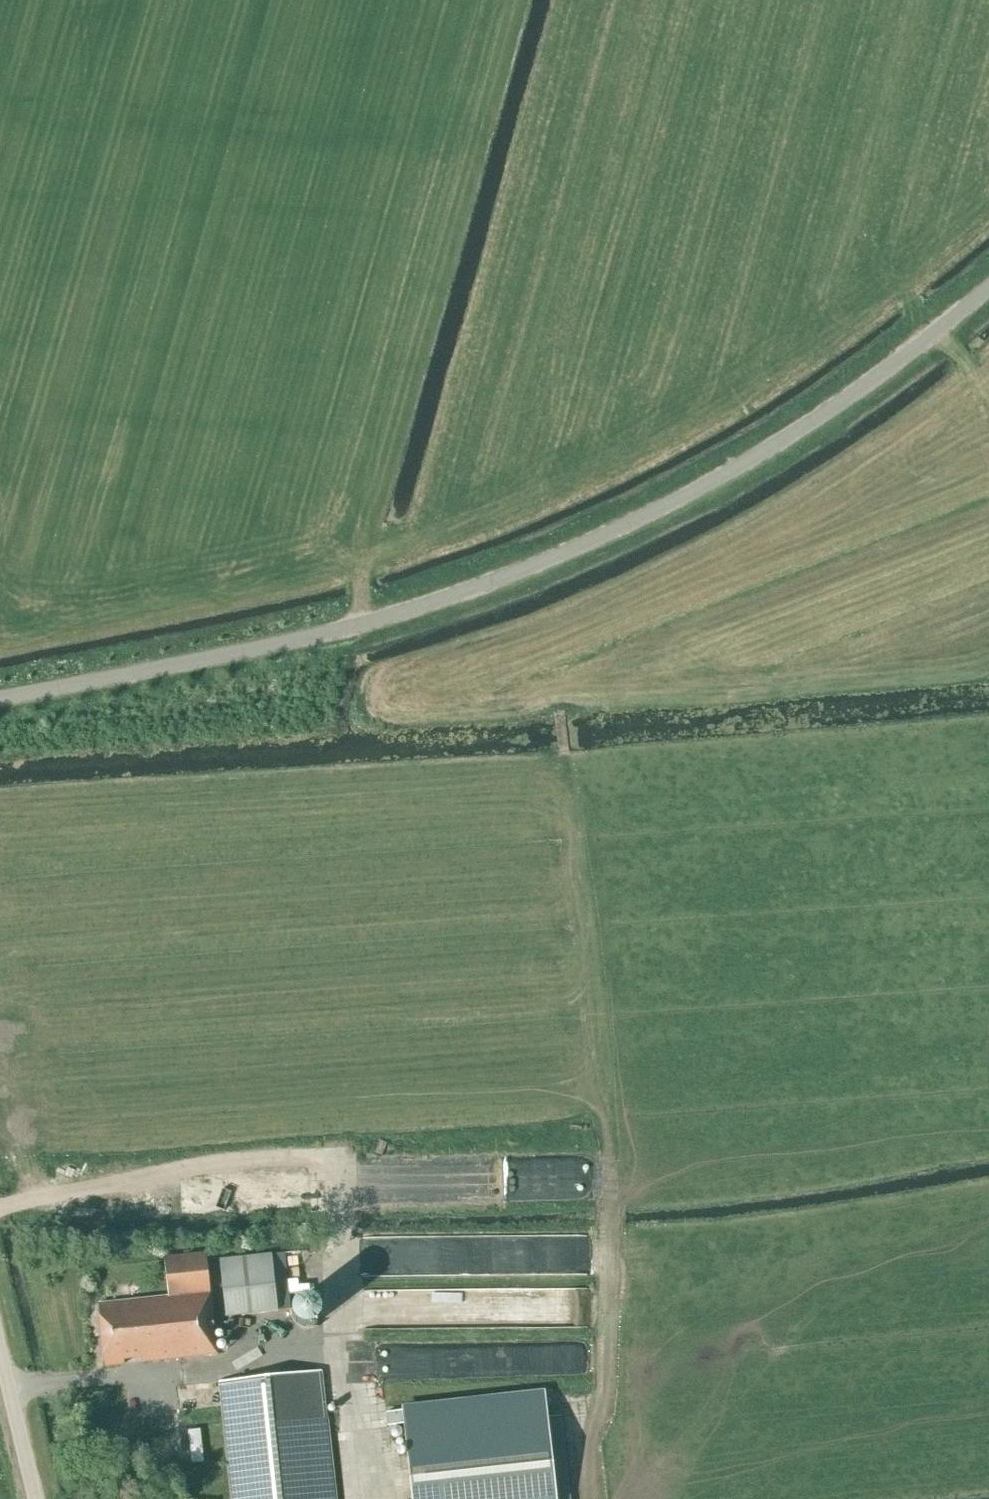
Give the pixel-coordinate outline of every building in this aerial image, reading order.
[(141,1362),(217,1354),(207,1254),(165,1258),(169,1297),(100,1304),(106,1366),(125,1364),(125,1360),(140,1358),(141,1362)] [(227,1312),(277,1306),(272,1255),(222,1261),(227,1312)] [(307,1327),(310,1327),(312,1327),(314,1326),(316,1324),(318,1323),(319,1321),(320,1319),(321,1317),(322,1315),(322,1312),(322,1310),(321,1308),(320,1306),(319,1304),(318,1302),(316,1301),(314,1299),(312,1299),(310,1298),(307,1298),(305,1298),(303,1299),(301,1299),(299,1301),(297,1302),(295,1304),(294,1306),(293,1308),(293,1310),(293,1313),(293,1315),(293,1317),(294,1319),(295,1321),(297,1323),(299,1324),(301,1326),(303,1327),(305,1327),(307,1327)] [(319,1371),(221,1381),(234,1498),(333,1498),(319,1371)] [(560,1416),(546,1418),(543,1395),(386,1412),(388,1426),(404,1424),(413,1498),(569,1498),(560,1416)]
